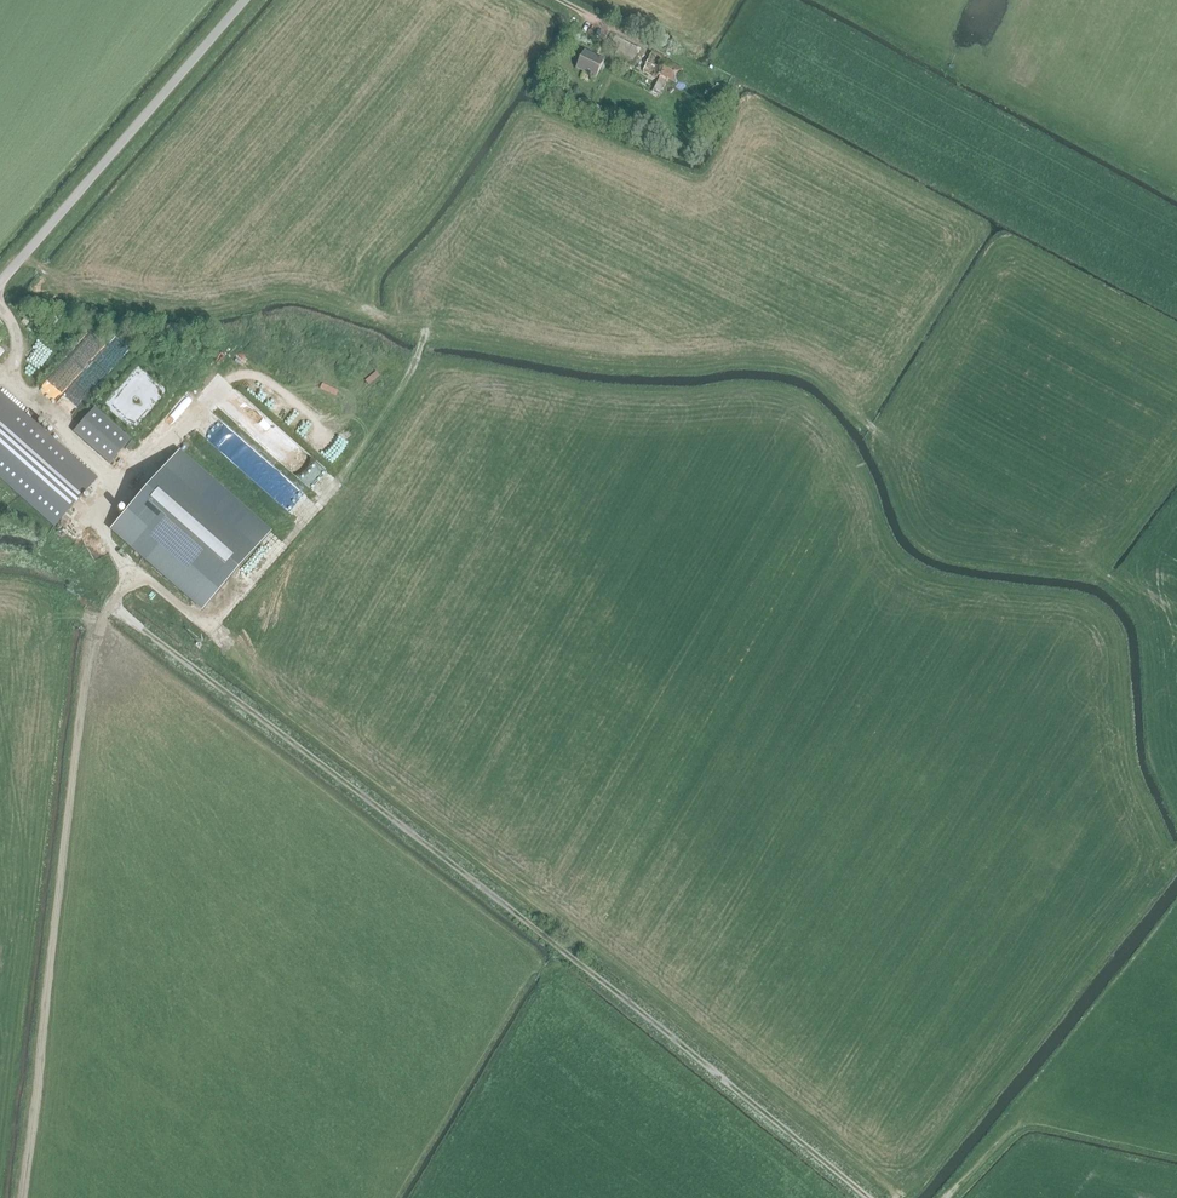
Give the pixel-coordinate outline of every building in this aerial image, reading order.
[(631,67),(640,49),(615,36),(612,43),(619,46),(615,55),(626,60),(624,64),(631,67)] [(596,77),(604,61),(584,51),(576,68),(596,77)] [(677,83),(684,70),(666,61),(667,60),(653,52),(642,71),(658,79),(654,88),(660,92),(669,78),(677,83)] [(0,394),(0,479),(53,526),(96,478),(0,394)] [(108,463),(129,440),(93,408),(72,431),(108,463)] [(110,529),(201,609),(270,531),(179,451),(110,529)] [(270,493),(289,512),(306,494),(286,476),(270,493)] [(4,519),(2,525),(16,529),(18,523),(4,519)]
